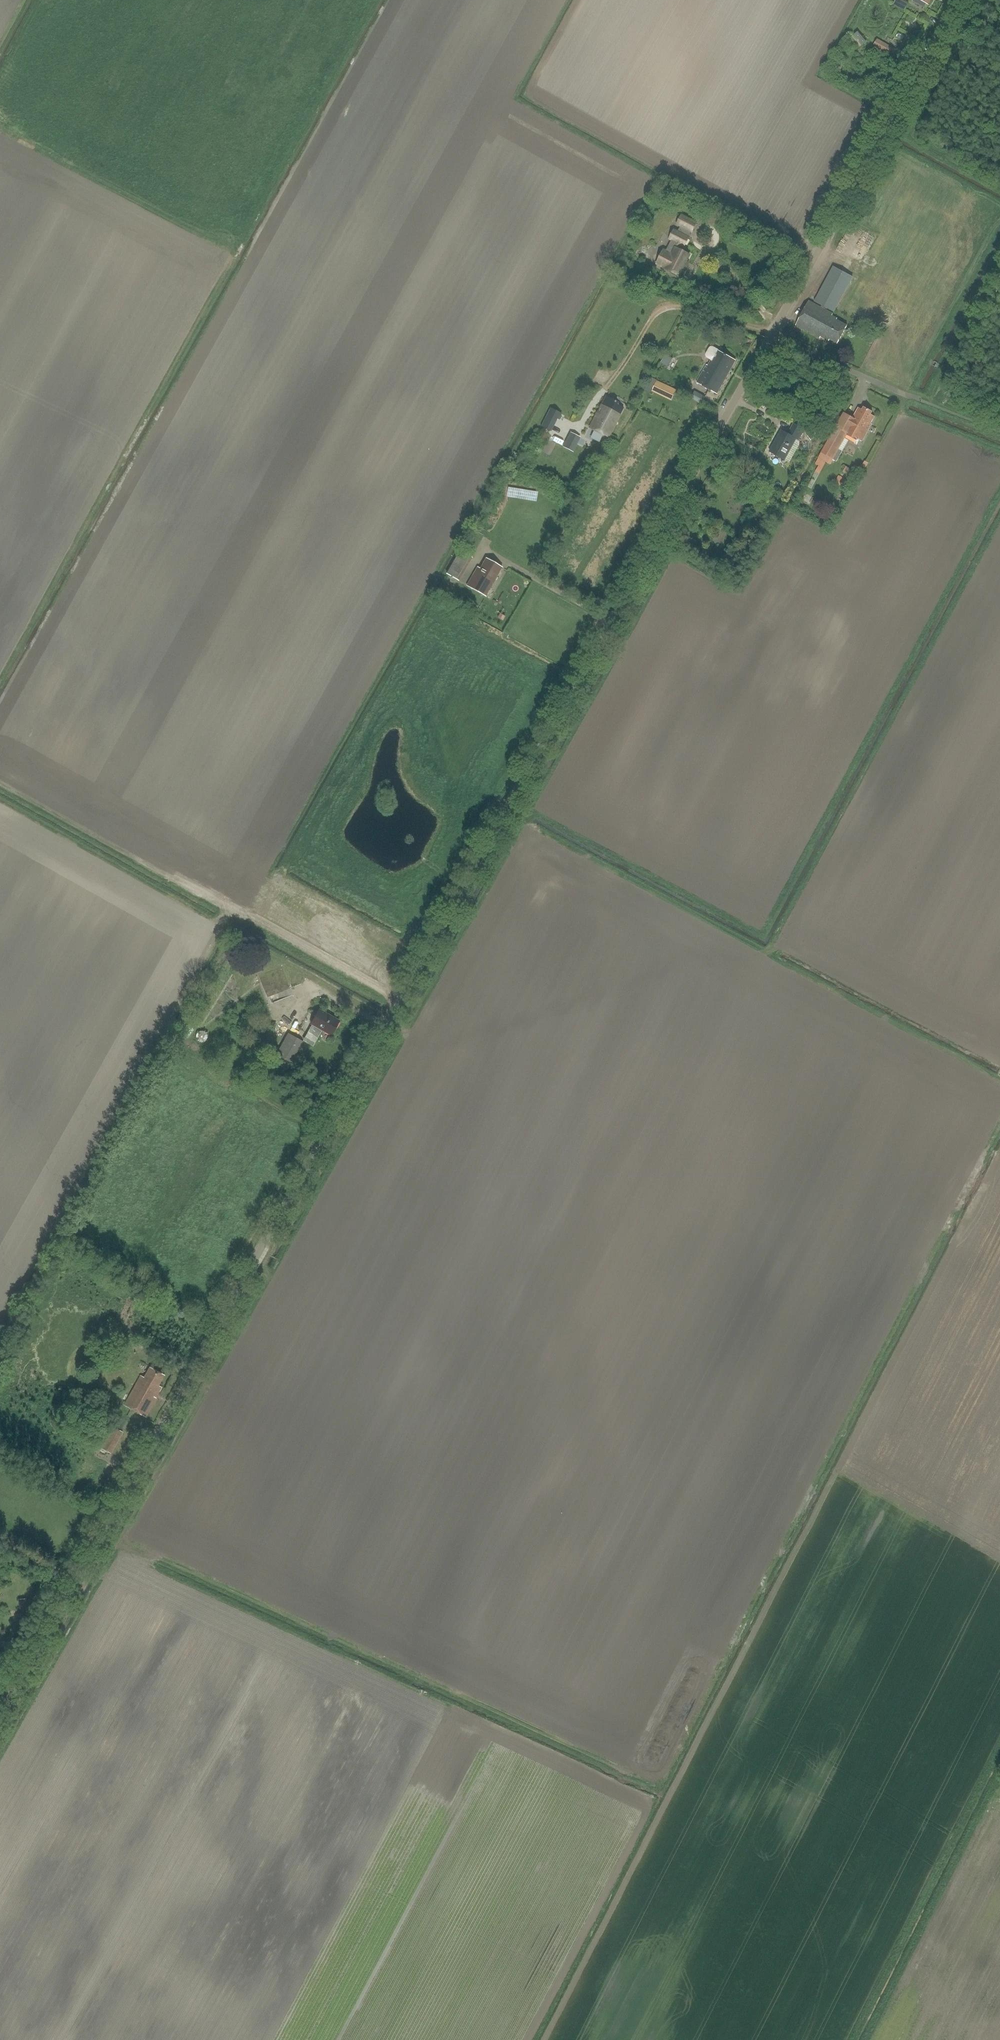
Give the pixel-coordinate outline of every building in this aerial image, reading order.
[(908,10),(911,1),(907,0),(896,0),(895,5),(908,10)] [(854,35),(863,44),(866,41),(858,32),(854,35)] [(897,51),(877,40),(873,47),(893,58),(897,51)] [(669,240),(673,242),(668,250),(665,249),(656,265),(681,278),(695,252),(684,247),(691,233),(693,234),(699,222),(682,214),(676,226),(681,228),(679,232),(674,229),(669,240)] [(837,344),(848,325),(838,320),(839,318),(833,315),(833,314),(824,309),(825,307),(833,311),(853,276),(834,266),(815,301),(822,305),(820,307),(809,301),(796,325),(819,338),(820,336),(829,341),(829,339),(837,344)] [(718,394),(736,360),(713,347),(707,358),(712,361),(709,366),(708,365),(698,383),(718,394)] [(679,370),(684,361),(676,356),(670,364),(679,370)] [(672,387),(657,380),(652,391),(671,400),(679,384),(674,382),(672,387)] [(703,403),(707,397),(697,391),(693,397),(703,403)] [(609,437),(624,409),(615,404),(616,401),(605,395),(588,426),(609,437)] [(845,439),(848,441),(857,445),(859,440),(862,442),(872,425),(871,424),(875,417),(871,415),(872,412),(864,407),(862,410),(858,408),(853,418),(843,413),(821,453),(833,460),(845,439)] [(782,431),(770,452),(789,463),(799,445),(798,441),(804,430),(794,424),(788,434),(782,431)] [(581,437),(571,431),(563,446),(574,451),(581,437)] [(858,473),(846,466),(844,471),(855,478),(858,473)] [(807,494),(803,502),(810,505),(814,498),(807,494)] [(459,551),(446,574),(458,581),(472,558),(459,551)] [(477,567),(466,586),(485,596),(501,566),(485,558),(480,568),(477,567)] [(281,997),(293,993),(291,988),(279,993),(281,997)] [(331,1036),(339,1022),(319,1010),(311,1025),(312,1025),(303,1040),(313,1046),(318,1037),(324,1041),(328,1034),(331,1036)] [(292,1063),(303,1042),(288,1033),(277,1054),(292,1063)] [(159,1392),(162,1386),(159,1384),(164,1374),(149,1366),(144,1376),(140,1374),(124,1404),(147,1416),(160,1392),(159,1392)] [(111,1453),(123,1432),(109,1424),(97,1445),(111,1453)] [(31,1599),(21,1598),(20,1612),(31,1613),(31,1599)]
